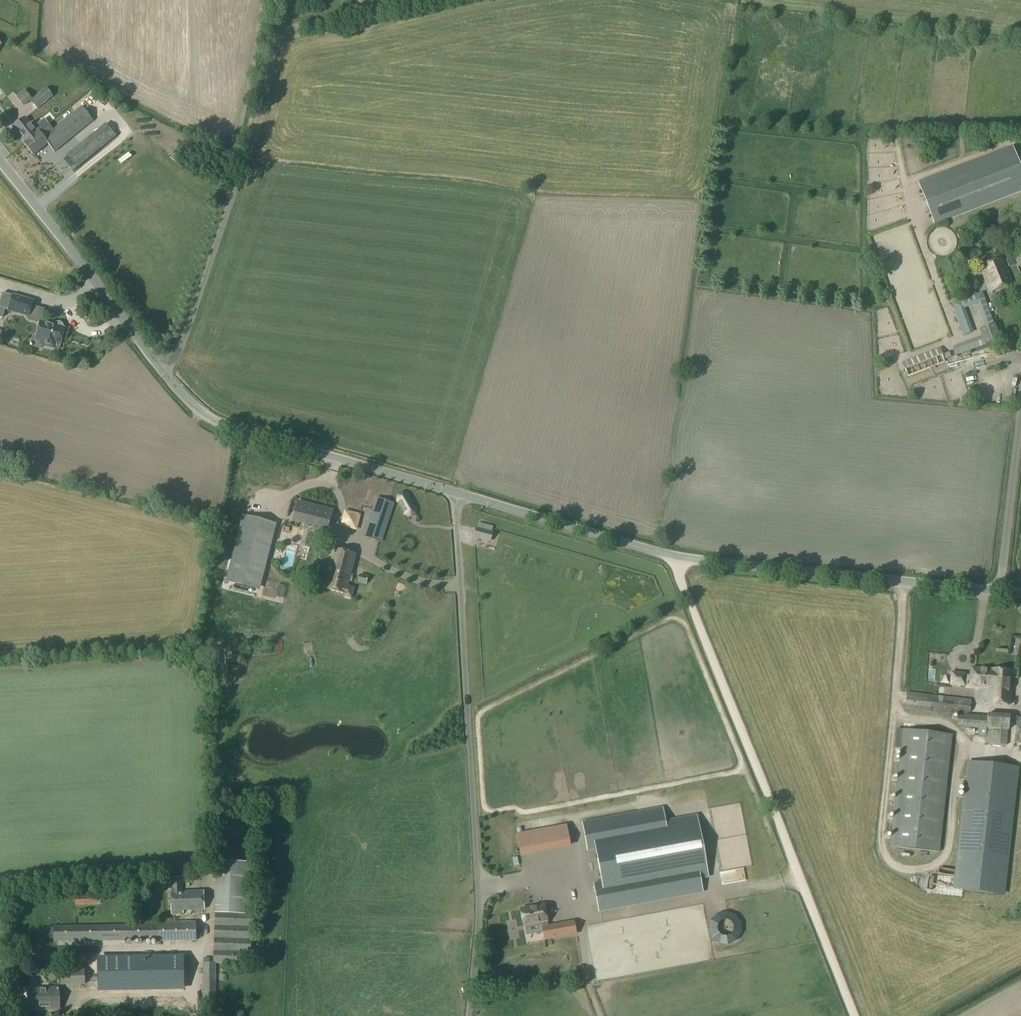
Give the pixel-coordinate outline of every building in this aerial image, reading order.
[(47,88),(31,101),(37,109),(53,96),(47,88)] [(24,91),(16,98),(23,106),(31,99),(24,91)] [(26,143),(25,144),(34,155),(48,144),(54,152),(93,121),(82,107),(53,131),(48,125),(39,132),(26,143)] [(25,118),(13,127),(17,132),(18,134),(26,143),(39,132),(48,125),(45,121),(38,127),(37,127),(33,122),(30,124),(25,118)] [(106,126),(67,156),(76,167),(107,142),(114,137),(106,126)] [(1000,153),(918,184),(934,225),(1015,194),(1000,153)] [(1011,253),(1020,277),(1020,249),(1011,253)] [(1003,258),(980,268),(990,292),(1013,283),(1003,258)] [(0,304),(0,307),(9,310),(29,315),(33,301),(13,295),(3,293),(0,304)] [(51,293),(46,296),(52,307),(57,304),(51,293)] [(982,293),(952,304),(964,336),(972,333),(963,307),(978,301),(987,326),(977,329),(981,339),(954,349),(956,356),(999,339),(982,293)] [(41,322),(37,337),(42,339),(41,344),(54,347),(55,343),(60,344),(64,328),(63,328),(63,326),(62,324),(60,322),(57,322),(55,324),(54,326),(53,325),(52,326),(48,325),(49,324),(41,322)] [(940,349),(902,363),(909,381),(946,366),(940,349)] [(287,493),(280,518),(322,528),(328,503),(287,493)] [(403,493),(397,495),(397,501),(405,512),(409,515),(415,511),(414,506),(407,495),(403,493)] [(369,530),(365,545),(383,550),(392,515),(373,510),(370,522),(374,523),(372,531),(369,530)] [(233,524),(216,614),(260,622),(277,532),(233,524)] [(477,528),(474,538),(490,542),(492,532),(477,528)] [(334,550),(324,589),(344,594),(344,597),(351,599),(354,588),(349,586),(356,555),(334,550)] [(356,576),(354,584),(363,587),(365,578),(356,576)] [(1009,657),(1016,657),(1016,646),(1003,646),(1002,656),(1009,656),(1009,657)] [(971,670),(970,685),(989,686),(990,669),(987,669),(986,667),(983,667),(981,669),(973,668),(971,670)] [(989,686),(988,703),(1010,704),(1012,671),(990,669),(989,686)] [(952,673),(951,685),(965,686),(965,674),(952,673)] [(906,692),(905,709),(957,715),(956,736),(984,738),(984,744),(1007,746),(1007,730),(1009,730),(1010,716),(987,714),(986,716),(969,715),(971,699),(906,692)] [(900,749),(889,848),(938,853),(951,736),(896,730),(894,749),(900,749)] [(1000,895),(1014,767),(968,762),(955,890),(1000,895)] [(707,877),(695,816),(664,821),(661,808),(582,823),(587,850),(595,849),(601,882),(593,884),(598,911),(702,892),(699,878),(707,877)] [(566,825),(517,834),(520,854),(570,845),(566,825)] [(216,913),(214,963),(214,964),(217,964),(251,965),(256,863),(217,861),(215,913),(216,913)] [(182,878),(171,878),(173,914),(184,914),(183,911),(204,910),(204,891),(182,892),(182,878)] [(91,896),(76,897),(76,906),(91,905),(91,896)] [(547,921),(544,904),(520,908),(523,925),(542,922),(543,927),(542,927),(544,939),(576,933),(573,921),(547,926),(546,921),(547,921)] [(48,927),(48,939),(54,940),(54,942),(195,941),(195,923),(48,927)] [(183,956),(99,958),(100,990),(184,988),(183,956)] [(203,963),(203,1014),(217,1014),(217,964),(214,964),(214,963),(203,963)] [(61,970),(61,985),(86,985),(85,969),(61,970)] [(60,988),(29,988),(29,1011),(60,1010),(60,988)]
